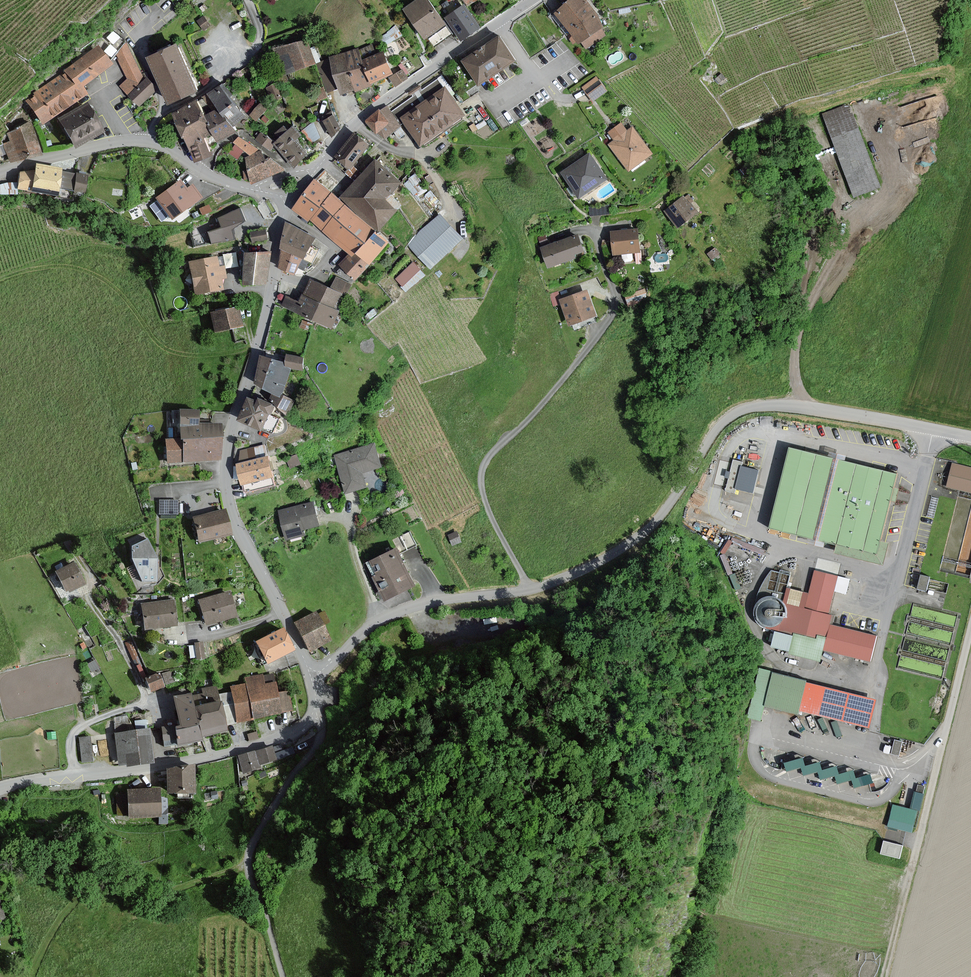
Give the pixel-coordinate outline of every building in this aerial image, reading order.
[(431,0),(419,0),(407,8),(427,37),(447,24),(431,0)] [(585,0),(570,0),(556,10),(572,32),(568,34),(574,43),(580,39),(586,48),(608,33),(585,0)] [(479,27),(465,6),(449,16),(462,37),(479,27)] [(514,60),(499,37),(463,61),(478,84),(514,60)] [(309,38),(274,47),(286,75),(318,63),(309,38)] [(180,41),(150,55),(171,104),(202,90),(180,41)] [(129,79),(122,86),(130,95),(146,79),(127,43),(117,55),(129,79)] [(112,65),(99,46),(65,69),(67,71),(35,92),(37,95),(27,102),(42,124),(87,93),(82,85),(112,65)] [(374,85),(373,81),(365,59),(360,47),(345,53),(357,89),(358,91),(374,85)] [(394,74),(387,52),(365,59),(373,81),(394,74)] [(345,53),(331,57),(331,58),(342,88),(344,94),(357,89),(345,53)] [(328,92),(342,88),(331,58),(318,63),(328,92)] [(403,70),(392,77),(397,84),(408,77),(403,70)] [(148,77),(146,79),(130,95),(140,106),(159,88),(148,77)] [(607,89),(597,77),(585,87),(594,99),(607,89)] [(284,96),(278,82),(267,87),(274,106),(284,96)] [(210,92),(216,101),(220,107),(227,116),(229,115),(236,125),(248,115),(223,84),(210,92)] [(463,115),(444,88),(401,118),(420,145),(463,115)] [(209,105),(216,101),(210,92),(199,99),(204,108),(209,105)] [(210,123),(213,122),(208,113),(204,108),(199,99),(175,113),(185,136),(210,123)] [(271,106),(263,100),(250,115),(257,121),(271,106)] [(86,104),(58,121),(73,147),(102,130),(86,104)] [(880,188),(850,106),(824,115),(854,198),(880,188)] [(213,122),(210,123),(215,133),(219,142),(239,131),(236,125),(229,115),(227,116),(220,107),(208,113),(213,122)] [(390,121),(379,110),(366,121),(377,133),(390,121)] [(333,137),(341,127),(335,115),(325,120),(333,137)] [(212,151),(206,137),(215,133),(210,123),(185,136),(184,136),(197,162),(215,155),(214,150),(212,151)] [(652,154),(633,127),(628,131),(623,123),(614,129),(610,132),(616,140),(610,144),(628,171),(652,154)] [(11,163),(39,152),(29,124),(7,132),(10,142),(4,144),(11,163)] [(276,141),(274,143),(276,145),(296,168),(309,154),(305,149),(297,139),(302,135),(294,126),(290,130),(285,124),(276,132),(281,137),(276,141)] [(276,141),(262,131),(256,139),(271,151),(276,145),(274,143),(276,141)] [(372,144),(357,131),(335,159),(349,170),(347,172),(353,177),(359,169),(355,166),(372,144)] [(259,149),(239,136),(234,142),(236,143),(245,150),(251,155),(256,153),(259,149)] [(245,150),(236,143),(230,153),(239,159),(245,150)] [(268,160),(262,150),(256,153),(251,155),(246,157),(252,184),(287,170),(272,158),(268,160)] [(608,178),(591,153),(563,172),(580,197),(608,178)] [(401,181),(377,160),(362,176),(386,198),(401,181)] [(61,169),(35,165),(34,171),(33,172),(31,188),(57,192),(58,188),(60,172),(61,169)] [(17,189),(30,191),(31,188),(33,172),(34,171),(20,173),(17,189)] [(73,191),(75,174),(60,172),(58,188),(73,191)] [(87,175),(76,173),(75,174),(73,191),(72,194),(84,196),(87,175)] [(398,209),(386,198),(362,176),(361,176),(344,196),(380,228),(398,209)] [(310,221),(312,218),(333,193),(317,179),(293,207),(310,221)] [(202,197),(192,184),(186,189),(179,181),(156,198),(171,219),(202,197)] [(324,229),(346,204),(333,193),(312,218),(324,229)] [(689,202),(684,196),(666,211),(680,227),(699,212),(691,201),(689,202)] [(377,230),(346,204),(324,229),(326,231),(345,247),(349,251),(351,252),(355,256),(358,252),(377,230)] [(208,205),(199,209),(202,214),(211,211),(208,205)] [(245,222),(241,209),(217,217),(221,228),(207,232),(211,245),(236,237),(233,226),(245,222)] [(441,214),(409,243),(432,267),(463,239),(441,214)] [(286,222),(281,250),(302,259),(305,255),(315,237),(286,222)] [(641,250),(638,229),(613,232),(616,253),(641,250)] [(265,230),(251,233),(253,242),(267,240),(265,230)] [(372,263),(390,242),(377,230),(358,252),(372,263)] [(585,250),(580,234),(543,247),(550,266),(577,257),(576,253),(585,250)] [(720,254),(715,248),(708,253),(713,259),(720,254)] [(235,250),(223,252),(224,266),(236,264),(235,250)] [(302,260),(302,259),(281,250),(278,268),(294,275),(297,266),(303,270),(308,263),(302,260)] [(358,252),(355,256),(351,252),(340,264),(358,279),(372,263),(358,252)] [(269,253),(246,254),(244,283),(265,284),(269,253)] [(218,268),(217,258),(189,262),(194,294),(223,289),(221,279),(227,278),(225,267),(218,268)] [(421,268),(414,262),(397,279),(403,286),(421,268)] [(331,275),(327,285),(345,293),(348,294),(352,285),(331,275)] [(338,308),(345,293),(327,285),(312,278),(305,294),(338,308)] [(648,298),(645,289),(625,295),(628,305),(648,298)] [(597,315),(588,290),(562,299),(571,324),(597,315)] [(341,309),(338,308),(305,294),(304,293),(300,301),(287,295),(282,305),(333,327),(341,309)] [(237,308),(211,314),(215,332),(241,326),(237,308)] [(285,363),(284,367),(291,368),(301,369),(302,358),(286,356),(285,363)] [(273,392),(280,396),(291,368),(284,367),(285,363),(260,357),(255,384),(273,392)] [(292,401),(280,396),(273,392),(270,399),(287,414),(292,401)] [(270,415),(274,406),(257,399),(257,401),(247,397),(238,419),(261,429),(268,413),(270,415)] [(197,411),(180,411),(181,439),(181,462),(220,461),(220,424),(197,424),(197,411)] [(165,462),(181,462),(181,439),(165,439),(165,462)] [(382,466),(375,443),(336,455),(348,491),(366,486),(362,472),(382,466)] [(268,453),(266,445),(240,451),(242,460),(239,460),(245,485),(275,478),(270,453),(268,453)] [(897,473),(792,447),(772,526),(839,542),(837,551),(885,563),(890,542),(880,540),(897,473)] [(301,463),(297,455),(287,459),(291,467),(301,463)] [(743,462),(733,459),(726,491),(736,493),(737,488),(742,466),(743,462)] [(953,461),(946,486),(970,492),(970,465),(953,461)] [(759,470),(742,466),(737,488),(754,492),(759,470)] [(177,514),(176,500),(160,501),(159,514),(177,514)] [(320,524),(314,502),(281,511),(288,538),(304,534),(302,528),(320,524)] [(230,535),(224,511),(194,518),(200,542),(230,535)] [(462,542),(457,532),(450,535),(454,545),(462,542)] [(156,559),(147,539),(134,545),(132,559),(142,582),(156,581),(156,559)] [(412,585),(395,549),(368,562),(385,598),(412,585)] [(85,583),(75,563),(56,573),(67,593),(85,583)] [(766,590),(785,590),(786,571),(767,570),(766,590)] [(810,592),(789,588),(785,603),(786,605),(787,607),(788,610),(788,612),(787,614),(787,616),(786,619),(785,621),(783,622),(782,624),(781,624),(780,631),(775,630),(772,646),(791,650),(791,654),(821,660),(823,649),(870,659),(875,634),(831,625),(833,615),(829,614),(833,591),(847,594),(850,579),(815,571),(810,592)] [(928,589),(932,575),(922,572),(918,586),(928,589)] [(235,617),(229,594),(199,601),(205,624),(235,617)] [(176,626),(173,601),(141,604),(143,629),(176,626)] [(328,641),(314,613),(296,622),(310,650),(328,641)] [(291,650),(280,629),(255,642),(266,663),(291,650)] [(202,643),(195,644),(197,659),(204,658),(202,643)] [(869,730),(877,698),(774,673),(766,705),(842,723),(869,730)] [(163,687),(157,674),(145,679),(151,692),(163,687)] [(262,675),(244,678),(246,684),(252,720),(280,714),(274,682),(264,684),(262,675)] [(236,723),(252,720),(246,684),(229,687),(230,693),(236,723)] [(228,724),(236,723),(230,693),(222,695),(228,724)] [(202,741),(201,736),(195,707),(192,694),(174,698),(180,727),(175,728),(175,726),(162,728),(166,746),(177,744),(177,746),(202,741)] [(219,702),(195,707),(201,736),(225,731),(219,702)] [(147,728),(114,733),(118,765),(152,761),(147,728)] [(91,737),(79,737),(80,761),(92,760),(91,737)] [(280,745),(274,747),(278,759),(294,754),(292,747),(282,750),(280,745)] [(271,746),(254,751),(259,765),(276,760),(271,746)] [(260,768),(259,765),(254,751),(238,757),(244,774),(260,768)] [(805,757),(803,758),(786,762),(788,769),(802,765),(805,775),(820,771),(823,778),(835,775),(838,783),(854,778),(856,787),(874,782),(871,774),(858,777),(856,770),(841,774),(839,765),(825,770),(822,761),(807,765),(805,757)] [(194,792),(195,765),(168,769),(169,793),(194,792)] [(161,815),(160,807),(160,790),(128,791),(129,816),(161,815)] [(913,832),(924,794),(915,792),(911,808),(894,804),(888,826),(913,832)] [(885,839),(882,852),(902,856),(905,843),(885,839)]
